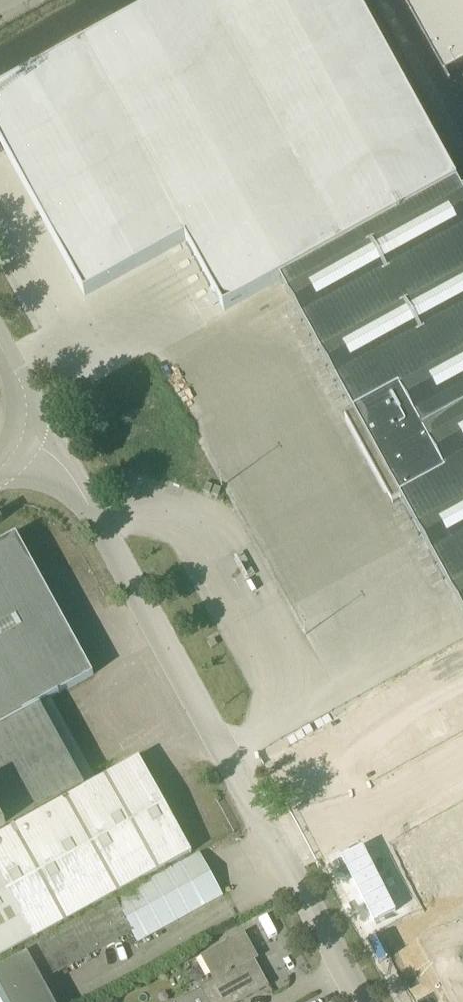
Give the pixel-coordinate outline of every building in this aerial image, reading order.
[(449,83),(451,82),(445,72),(462,63),(462,0),(403,0),(449,83)] [(462,612),(462,192),(458,183),(280,280),(354,414),(347,417),(360,439),(367,436),(401,498),(400,498),(462,612)] [(132,933),(137,943),(218,899),(194,856),(116,900),(25,949),(43,981),(132,933)] [(423,921),(462,999),(462,901),(423,921)] [(201,989),(176,1001),(240,1001),(269,986),(255,960),(258,958),(244,933),(201,956),(215,981),(201,989)]
